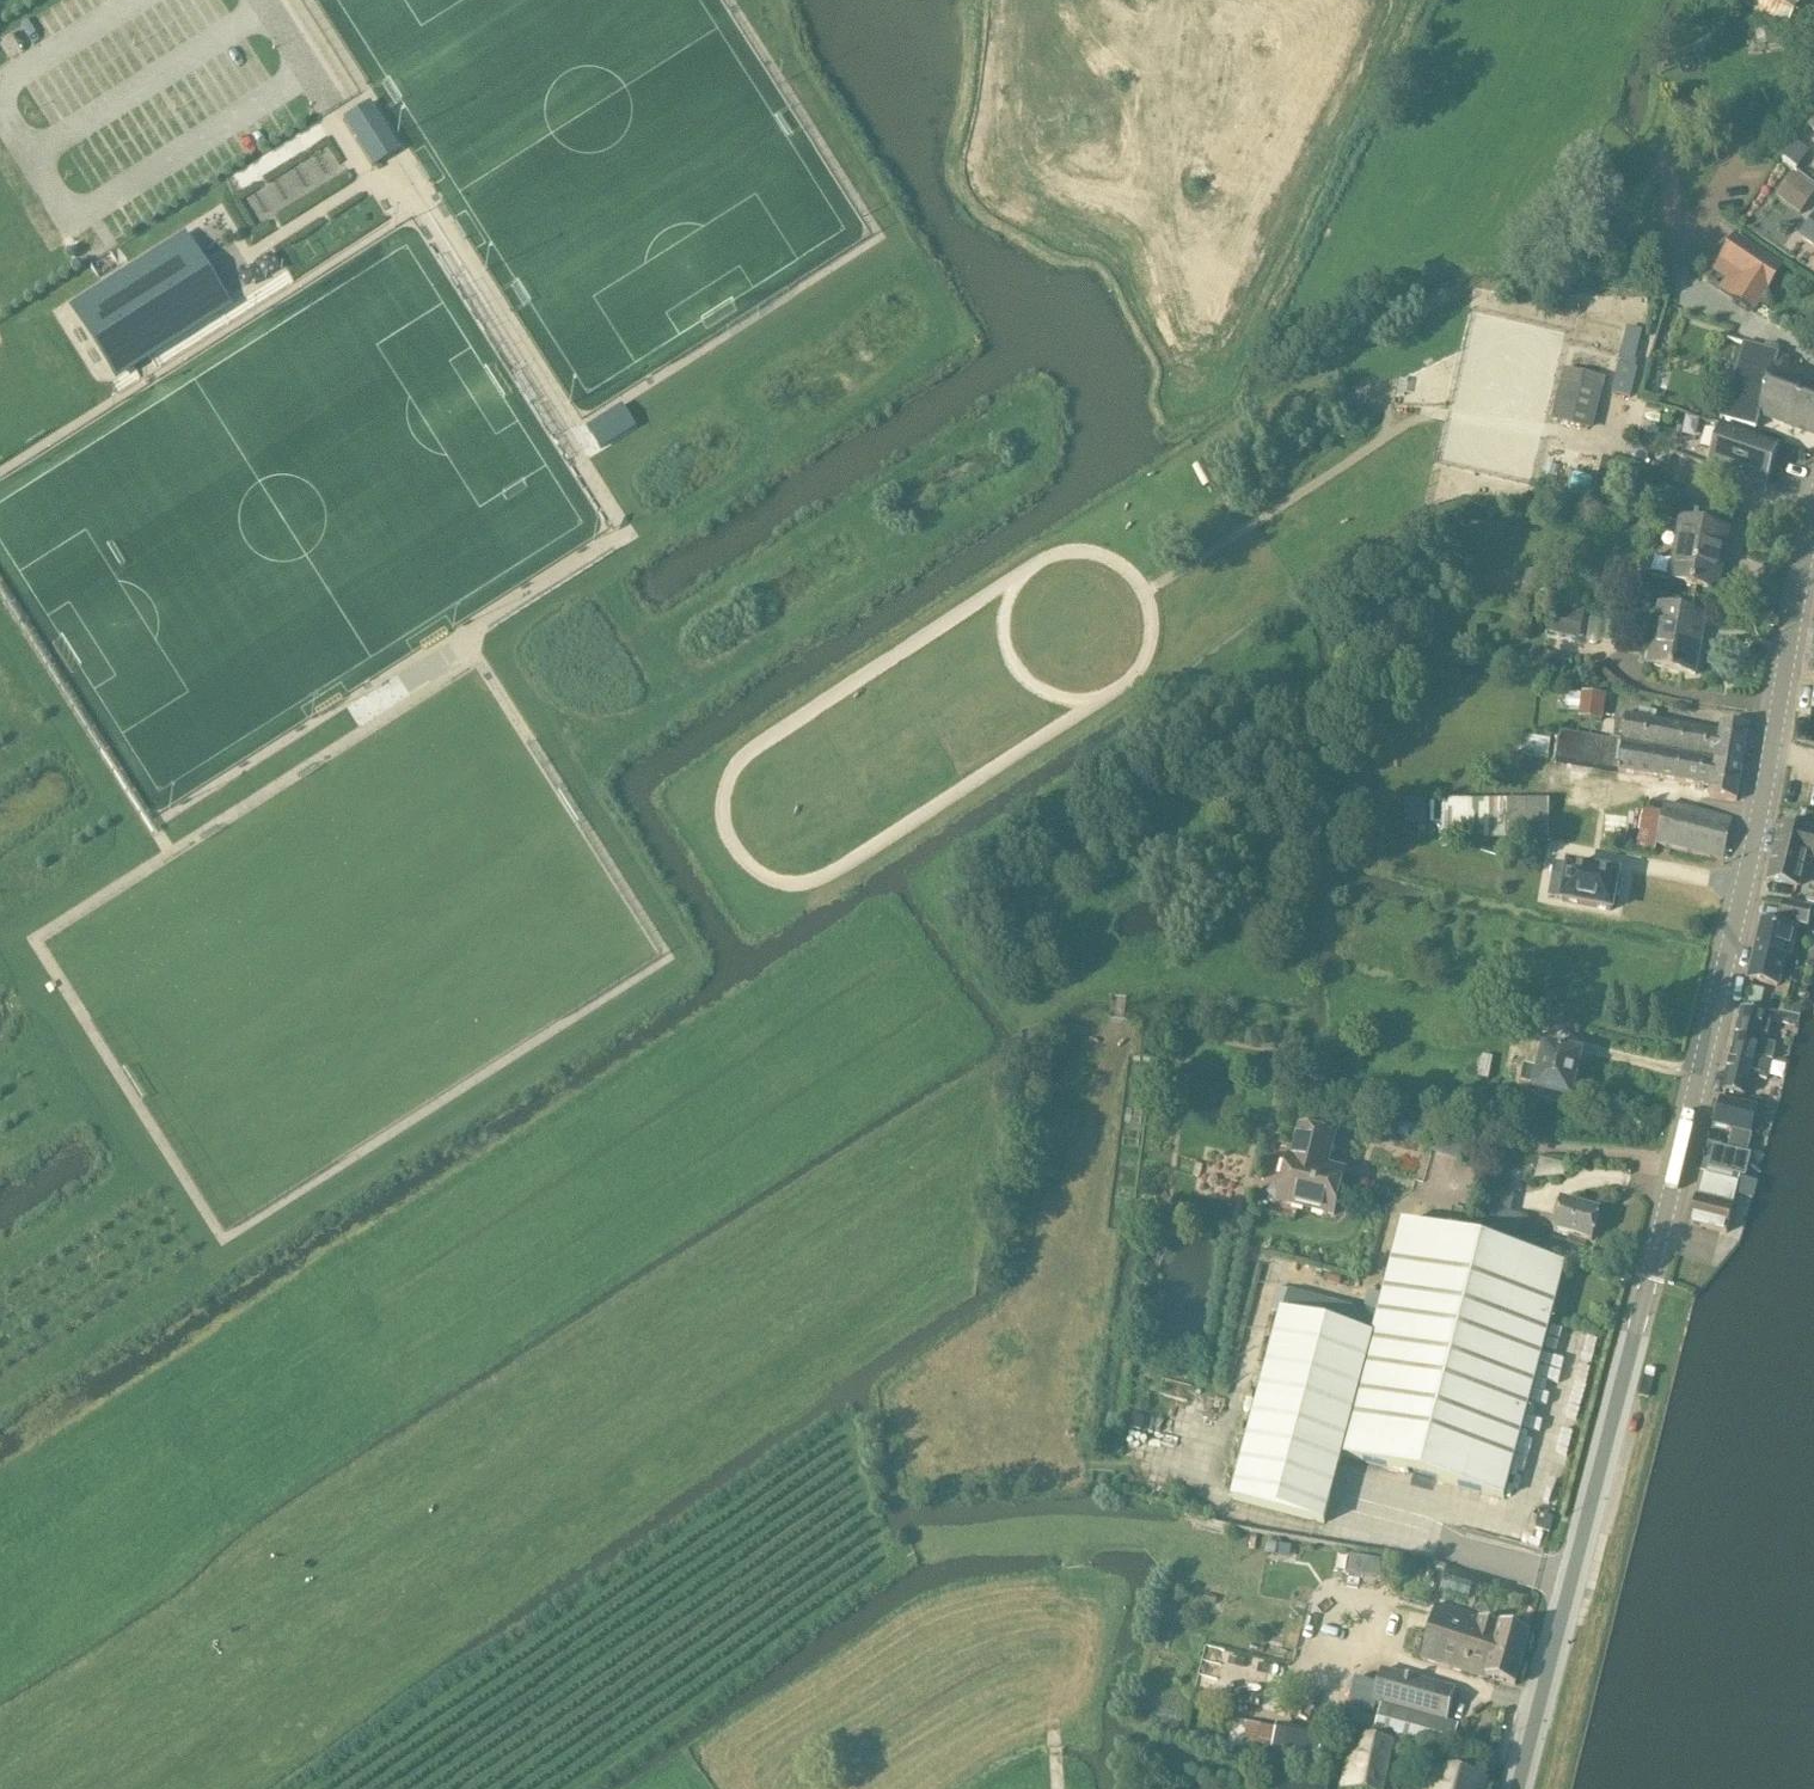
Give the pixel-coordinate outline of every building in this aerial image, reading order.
[(1786,32),(1805,0),(1732,0),(1786,32)] [(1755,32),(1758,46),(1774,43),(1771,29),(1755,32)] [(399,151),(370,104),(344,120),(373,167),(399,151)] [(1801,172),(1813,154),(1813,152),(1802,143),(1788,163),(1801,172)] [(1813,199),(1813,188),(1795,175),(1777,201),(1801,217),(1813,199)] [(1802,239),(1813,248),(1813,222),(1802,239)] [(1735,235),(1721,258),(1745,273),(1729,298),(1755,314),(1784,267),(1736,235),(1735,235)] [(112,370),(222,300),(184,240),(74,310),(112,370)] [(1745,273),(1721,258),(1713,270),(1726,279),(1719,291),(1729,298),(1745,273)] [(1721,418),(1756,430),(1761,416),(1813,434),(1813,375),(1797,369),(1799,364),(1780,356),(1744,344),(1721,418)] [(1619,365),(1612,394),(1632,399),(1639,370),(1636,369),(1620,365),(1619,365)] [(1553,422),(1595,432),(1607,379),(1565,370),(1553,422)] [(615,409),(583,430),(596,451),(628,430),(615,409)] [(1769,486),(1782,445),(1722,426),(1709,467),(1769,486)] [(1718,591),(1728,532),(1681,524),(1671,583),(1718,591)] [(1583,628),(1587,610),(1573,607),(1569,625),(1583,628)] [(1696,677),(1706,618),(1659,610),(1649,669),(1696,677)] [(1568,694),(1565,712),(1581,715),(1583,697),(1568,694)] [(1581,715),(1580,719),(1603,722),(1606,698),(1583,695),(1583,697),(1581,715)] [(1613,741),(1613,743),(1623,744),(1623,747),(1666,754),(1702,759),(1705,732),(1656,724),(1657,714),(1641,712),(1639,722),(1627,720),(1617,718),(1613,741)] [(1717,761),(1744,765),(1750,727),(1723,723),(1721,734),(1717,761)] [(1712,787),(1717,761),(1721,734),(1705,732),(1702,759),(1666,754),(1661,779),(1712,787)] [(1614,746),(1623,747),(1623,744),(1613,743),(1613,741),(1561,733),(1557,762),(1610,771),(1614,746)] [(1527,738),(1525,753),(1548,757),(1551,741),(1527,738)] [(1666,754),(1623,747),(1614,746),(1610,771),(1661,779),(1666,754)] [(1738,802),(1744,765),(1717,761),(1712,787),(1711,798),(1738,802)] [(1443,802),(1443,842),(1551,841),(1550,802),(1443,802)] [(1725,861),(1734,821),(1666,806),(1665,814),(1658,846),(1725,861)] [(1645,810),(1638,848),(1656,852),(1658,846),(1665,814),(1645,810)] [(1799,814),(1796,829),(1813,832),(1813,817),(1799,814)] [(1781,827),(1769,882),(1798,888),(1801,873),(1802,872),(1810,874),(1813,855),(1813,834),(1781,827)] [(1555,865),(1553,876),(1567,879),(1563,903),(1613,912),(1615,897),(1620,898),(1623,879),(1619,878),(1619,877),(1555,865)] [(1777,929),(1762,926),(1748,983),(1776,990),(1784,958),(1788,959),(1794,934),(1793,933),(1795,928),(1807,932),(1812,912),(1782,905),(1777,924),(1778,924),(1777,929)] [(1742,1011),(1732,1052),(1772,1061),(1776,1047),(1757,1042),(1759,1034),(1768,1037),(1772,1019),(1763,1017),(1764,1016),(1742,1011)] [(1798,1024),(1799,1018),(1779,1013),(1777,1019),(1798,1024)] [(1525,1069),(1522,1084),(1537,1087),(1536,1092),(1572,1100),(1572,1098),(1575,1097),(1577,1097),(1580,1094),(1581,1091),(1582,1087),(1581,1085),(1580,1082),(1578,1080),(1576,1079),(1582,1056),(1546,1048),(1540,1072),(1525,1069)] [(1772,1061),(1732,1052),(1722,1091),(1744,1097),(1750,1072),(1761,1074),(1759,1079),(1767,1081),(1768,1075),(1769,1076),(1772,1061)] [(1489,1081),(1493,1059),(1483,1057),(1478,1079),(1489,1081)] [(1754,1099),(1752,1106),(1762,1108),(1764,1102),(1754,1099)] [(1756,1109),(1724,1101),(1720,1100),(1713,1126),(1733,1131),(1728,1150),(1715,1149),(1710,1169),(1735,1175),(1734,1177),(1745,1179),(1749,1165),(1741,1163),(1743,1156),(1746,1156),(1751,1135),(1750,1134),(1756,1109)] [(1291,1160),(1280,1202),(1335,1217),(1344,1181),(1325,1177),(1335,1138),(1304,1130),(1296,1161),(1291,1160)] [(1697,1198),(1690,1225),(1714,1230),(1721,1232),(1727,1234),(1739,1184),(1740,1179),(1709,1172),(1707,1177),(1705,1177),(1700,1199),(1697,1198)] [(1477,1235),(1518,1245),(1525,1217),(1511,1214),(1515,1198),(1488,1192),(1477,1235)] [(1593,1243),(1600,1213),(1563,1204),(1555,1234),(1593,1243)] [(1404,1225),(1380,1317),(1343,1457),(1505,1500),(1566,1268),(1404,1225)] [(1278,1290),(1272,1313),(1282,1315),(1284,1316),(1290,1293),(1278,1290)] [(1343,1457),(1380,1317),(1290,1293),(1284,1316),(1282,1315),(1233,1500),(1325,1525),(1343,1457)] [(1135,1416),(1131,1430),(1142,1432),(1145,1419),(1135,1416)] [(1554,1520),(1540,1516),(1536,1530),(1550,1534),(1554,1520)] [(1269,1544),(1267,1556),(1290,1559),(1292,1547),(1269,1544)] [(1482,1678),(1497,1624),(1436,1607),(1422,1661),(1462,1673),(1482,1678)] [(1516,1686),(1531,1634),(1497,1624),(1482,1678),(1516,1686)] [(1374,1736),(1452,1756),(1459,1727),(1448,1724),(1457,1692),(1385,1671),(1381,1687),(1376,1704),(1377,1705),(1382,1706),(1374,1736)] [(1357,1681),(1349,1707),(1375,1714),(1377,1705),(1376,1704),(1381,1687),(1357,1681)] [(1234,1723),(1229,1750),(1256,1756),(1258,1747),(1274,1751),(1278,1731),(1234,1723)] [(1274,1751),(1319,1761),(1324,1736),(1279,1726),(1278,1731),(1274,1751)] [(1395,1745),(1355,1735),(1344,1788),(1385,1788),(1395,1745)] [(1488,1783),(1441,1770),(1436,1788),(1487,1788),(1488,1783)] [(1330,1786),(1274,1777),(1272,1788),(1330,1788),(1330,1786)]
